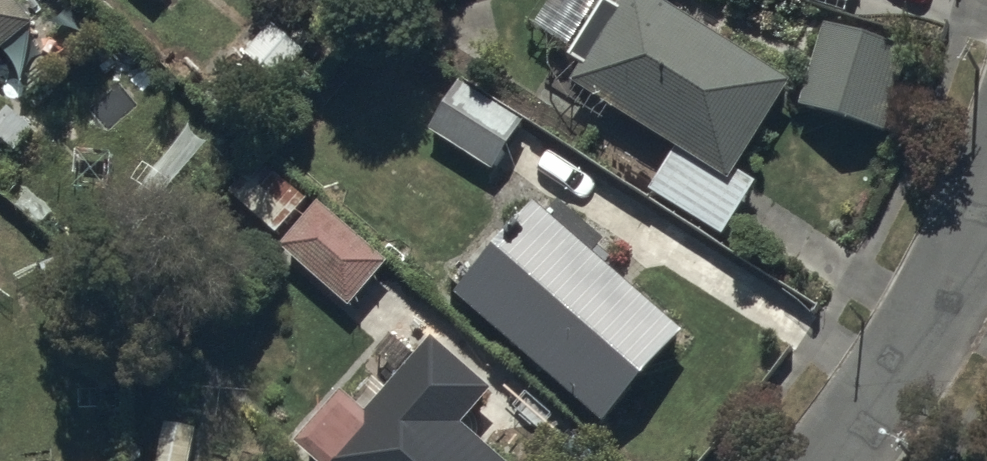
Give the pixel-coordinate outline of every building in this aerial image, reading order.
[(14,0),(0,0),(0,62),(11,53),(38,86),(66,63),(14,0)] [(654,0),(630,0),(620,16),(608,8),(573,63),(590,73),(578,91),(681,156),(653,200),(726,246),(762,189),(740,175),(795,89),(654,0)] [(851,13),(855,0),(810,0),(851,13)] [(912,53),(827,29),(803,117),(888,140),(912,53)] [(446,106),(429,136),(499,176),(526,129),(458,90),(455,95),(446,90),(439,103),(446,106)] [(262,158),(230,198),(281,240),(314,200),(262,158)] [(390,268),(320,206),(281,250),(351,312),(390,268)] [(689,336),(536,207),(508,241),(499,233),(474,262),(482,269),(454,302),(608,432),(689,336)] [(299,448),(314,460),(502,460),(469,431),(498,399),(436,341),(366,417),(345,398),(299,448)]
